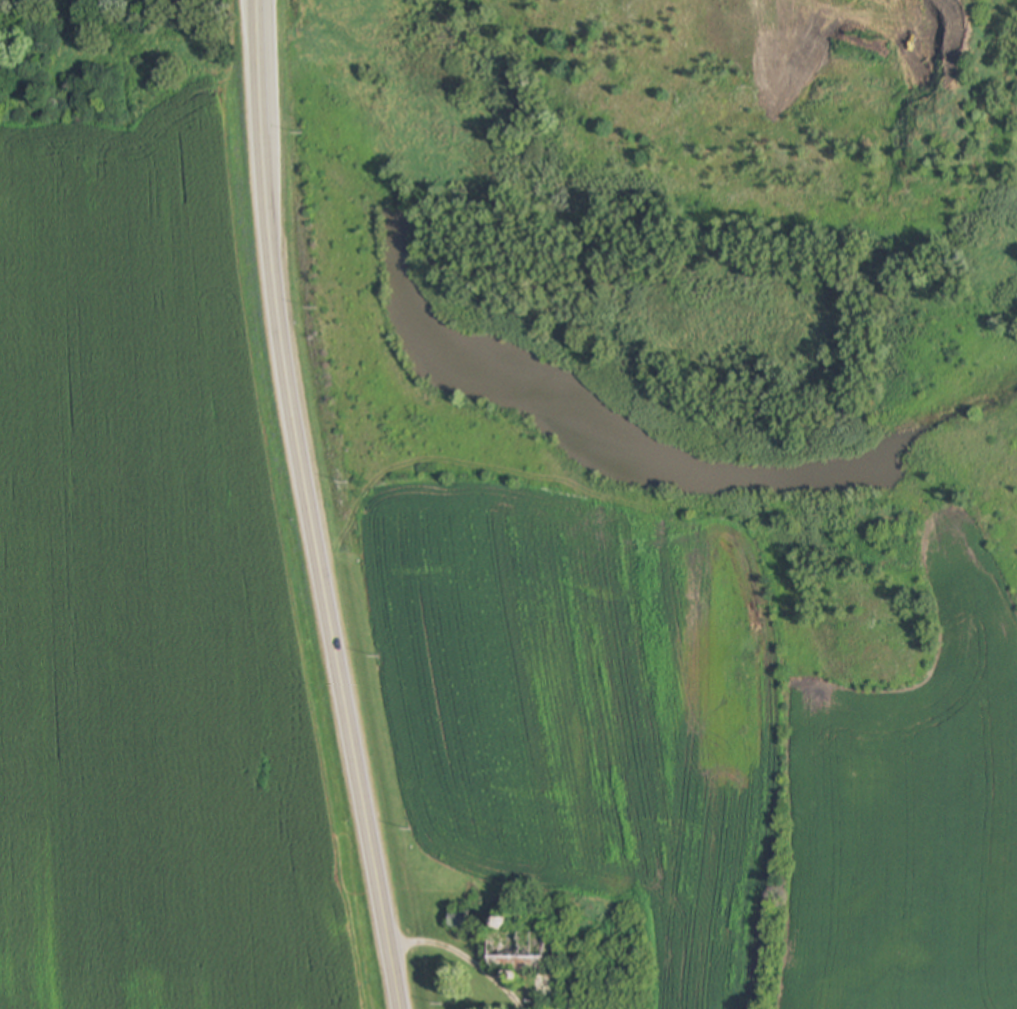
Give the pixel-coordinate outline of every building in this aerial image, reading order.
[(484,936),(484,971),(546,971),(546,936),(484,936)]
